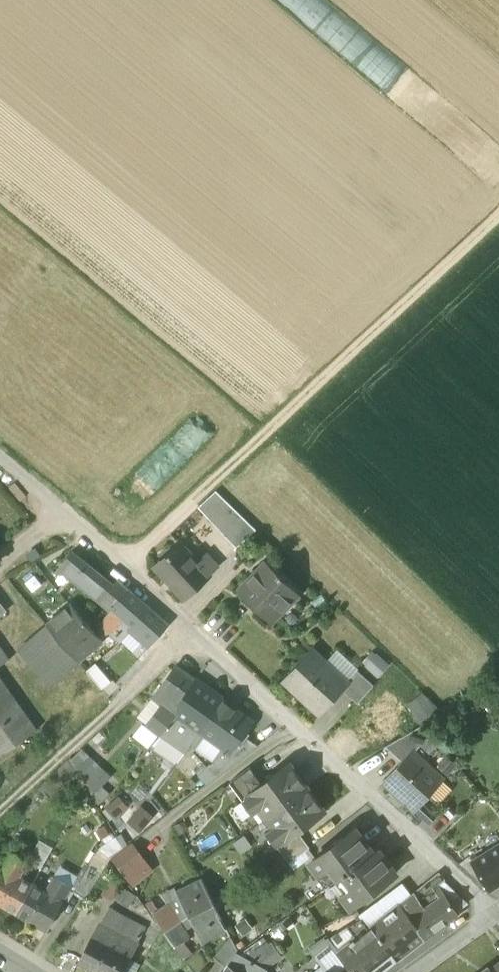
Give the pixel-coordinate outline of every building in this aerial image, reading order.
[(200,507),(209,517),(227,501),(217,491),(200,507)] [(209,517),(237,547),(256,529),(227,501),(209,517)] [(156,567),(184,598),(209,575),(209,574),(218,566),(207,553),(197,562),(181,544),(156,567)] [(110,609),(112,607),(129,590),(117,579),(112,585),(71,552),(56,571),(60,574),(63,571),(110,609)] [(239,590),(271,622),(299,593),(267,561),(239,590)] [(168,625),(129,590),(112,607),(115,609),(126,619),(133,625),(129,629),(131,631),(138,637),(130,644),(142,654),(168,625)] [(47,624),(80,662),(103,642),(71,604),(47,624)] [(102,623),(112,634),(126,619),(115,609),(102,623)] [(133,625),(126,619),(112,634),(120,641),(131,631),(129,629),(133,625)] [(20,646),(53,684),(80,662),(47,624),(20,646)] [(9,660),(0,647),(0,666),(9,660)] [(374,650),(363,662),(378,675),(389,663),(374,650)] [(287,682),(319,712),(341,688),(347,682),(346,681),(315,652),(287,682)] [(178,701),(195,678),(176,665),(153,698),(162,705),(147,724),(161,735),(177,714),(178,701)] [(341,688),(357,703),(374,685),(356,669),(346,681),(347,682),(341,688)] [(357,703),(366,711),(387,688),(391,685),(382,676),(374,685),(357,703)] [(38,730),(0,677),(0,757),(38,730)] [(186,752),(192,745),(191,744),(201,731),(224,700),(224,699),(195,678),(178,701),(177,714),(161,735),(186,752)] [(416,714),(387,688),(366,711),(355,723),(373,740),(416,714)] [(224,700),(201,731),(229,751),(230,752),(243,734),(253,721),(224,700)] [(386,746),(403,762),(413,752),(414,753),(431,734),(422,725),(386,746)] [(228,752),(229,751),(201,731),(191,744),(192,745),(214,761),(228,752)] [(211,764),(220,774),(258,746),(243,734),(230,752),(229,751),(228,752),(214,761),(211,764)] [(86,778),(99,790),(106,782),(90,768),(95,763),(81,750),(72,758),(77,767),(87,777),(86,778)] [(385,782),(414,809),(421,802),(442,779),(414,753),(413,752),(403,762),(385,782)] [(40,787),(50,797),(78,769),(77,767),(72,758),(71,757),(40,787)] [(259,809),(266,818),(308,786),(290,762),(263,783),(248,793),(250,795),(259,809)] [(199,775),(207,784),(220,774),(211,764),(210,764),(199,775)] [(230,782),(243,800),(250,795),(248,793),(263,783),(251,766),(230,782)] [(326,811),(308,786),(266,818),(273,827),(283,840),(284,842),(298,831),(326,811)] [(253,813),(259,809),(250,795),(243,800),(253,813)] [(118,797),(106,808),(115,818),(127,807),(118,797)] [(437,817),(421,802),(414,809),(413,811),(429,825),(437,817)] [(154,816),(141,806),(128,822),(140,833),(154,816)] [(105,826),(95,832),(100,840),(110,834),(105,826)] [(283,840),(273,827),(266,831),(276,845),(283,840)] [(331,885),(336,881),(335,881),(373,853),(373,852),(356,828),(313,860),(312,864),(317,871),(321,871),(331,885)] [(276,845),(289,863),(310,847),(298,831),(284,842),(283,840),(276,845)] [(112,858),(124,848),(117,836),(99,849),(112,858)] [(112,858),(131,883),(150,869),(131,843),(124,848),(112,858)] [(490,851),(473,862),(490,888),(498,883),(498,846),(490,851)] [(470,857),(473,862),(490,851),(487,847),(470,857)] [(378,848),(373,852),(373,853),(335,881),(336,881),(345,893),(344,898),(349,904),(353,905),(396,873),(378,848)] [(74,889),(86,897),(104,870),(112,858),(99,849),(74,889)] [(17,913),(32,884),(20,877),(28,861),(12,852),(4,868),(3,867),(0,873),(0,903),(17,913)] [(221,884),(234,877),(225,859),(211,866),(221,884)] [(412,896),(396,909),(406,921),(410,918),(423,938),(424,939),(438,929),(441,933),(447,929),(444,925),(459,915),(438,885),(445,880),(439,873),(411,894),(412,896)] [(102,894),(112,900),(123,880),(112,875),(102,894)] [(46,892),(32,884),(17,913),(47,929),(62,901),(71,886),(55,877),(46,892)] [(177,891),(190,915),(214,903),(202,879),(177,891)] [(360,915),(371,929),(396,909),(412,896),(411,894),(403,883),(360,915)] [(122,885),(115,897),(128,904),(134,892),(122,885)] [(226,928),(214,903),(190,915),(203,940),(226,928)] [(149,908),(164,931),(180,922),(168,904),(157,910),(153,905),(149,908)] [(94,937),(131,957),(146,928),(123,916),(110,907),(94,937)] [(423,938),(410,918),(406,921),(396,909),(371,929),(341,953),(350,965),(356,971),(380,971),(423,938)] [(341,954),(341,953),(371,929),(360,915),(356,918),(358,922),(330,940),(341,954)] [(190,938),(180,922),(164,931),(178,950),(185,945),(183,942),(190,938)] [(260,935),(248,953),(269,968),(282,950),(260,935)] [(102,971),(122,971),(131,957),(94,937),(93,936),(80,960),(102,971)] [(330,940),(328,937),(308,949),(321,966),(326,971),(341,971),(350,965),(341,953),(341,954),(330,940)] [(215,958),(226,967),(237,953),(238,951),(232,939),(215,958)] [(268,969),(237,953),(226,967),(223,971),(266,971),(268,969)]
